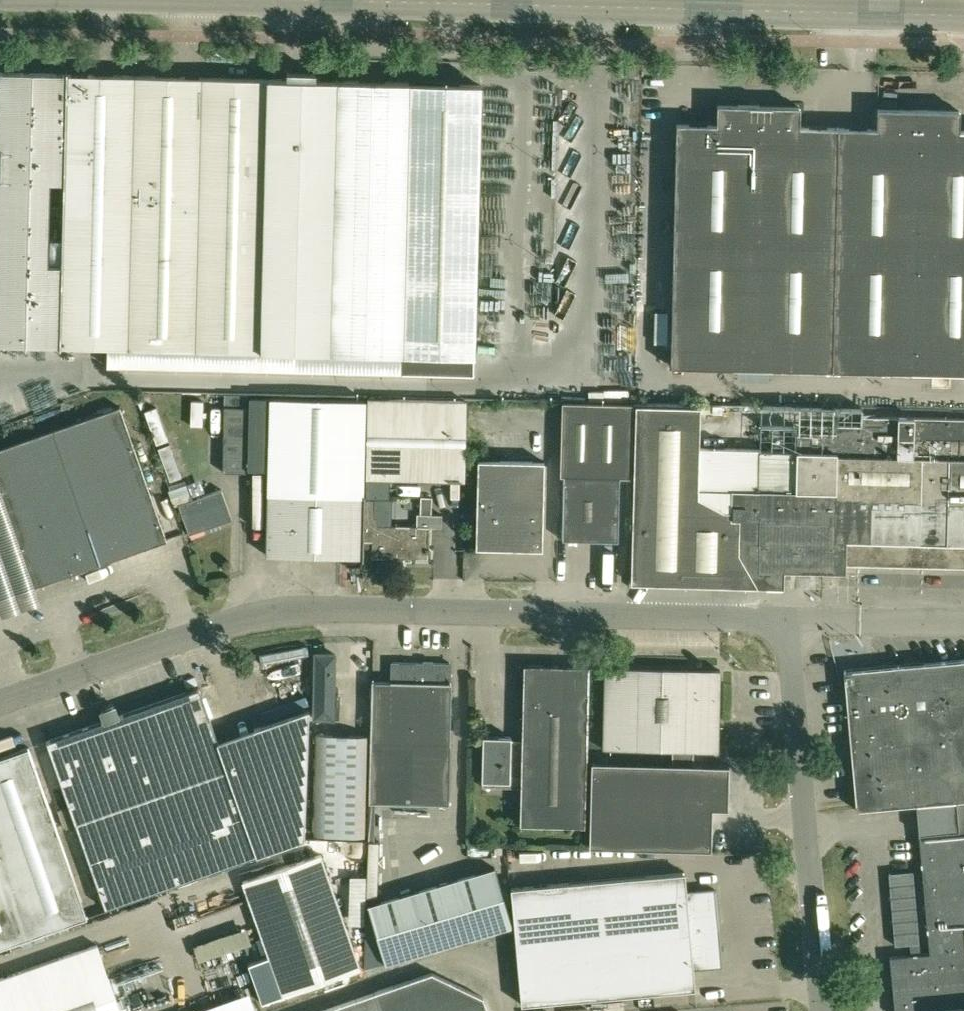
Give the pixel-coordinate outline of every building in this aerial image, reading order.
[(99,366),(107,367),(167,368),(404,374),(476,375),(478,306),(483,83),(411,82),(338,80),(338,75),(320,75),(320,80),(316,79),(316,72),(288,71),(288,79),(173,76),(0,72),(0,401),(99,366)] [(672,366),(752,367),(758,106),(718,105),(717,125),(677,124),(672,366)] [(800,107),(758,106),(752,367),(832,369),(836,127),(799,126),(800,107)] [(832,369),(913,371),(917,109),(878,108),(878,128),(836,127),(832,369)] [(917,109),(913,371),(963,372),(963,130),(959,130),(960,110),(917,109)] [(246,472),(248,394),(225,394),(223,471),(246,472)] [(270,394),(267,493),(266,555),(363,558),(364,541),(365,496),(367,398),(367,397),(270,394)] [(367,434),(365,496),(375,496),(389,497),(389,479),(465,481),(467,400),(448,400),(367,398),(367,434)] [(619,540),(621,476),(631,476),(633,405),(562,403),(560,475),(565,475),(564,539),(619,540)] [(899,417),(882,416),(861,415),(861,413),(833,412),(833,424),(811,423),(811,434),(797,433),(796,451),(759,450),(759,448),(701,446),(699,446),(700,411),(721,412),(722,404),(700,403),(700,407),(635,406),(634,505),(632,582),(748,586),(759,586),(784,586),(784,584),(784,577),(790,577),(790,570),(791,570),(846,572),(846,564),(855,565),(963,567),(963,419),(899,417)] [(0,449),(0,492),(34,587),(167,540),(120,406),(0,449)] [(543,549),(545,461),(478,460),(476,548),(543,549)] [(174,507),(178,505),(189,535),(232,519),(221,488),(193,498),(189,494),(185,480),(168,485),(170,489),(168,489),(174,507)] [(374,516),(375,496),(365,496),(364,541),(373,541),(373,558),(429,559),(429,553),(431,553),(431,548),(430,548),(430,526),(442,526),(442,514),(431,514),(432,497),(421,497),(420,514),(418,514),(418,526),(377,525),(377,516),(374,516)] [(315,652),(313,719),(339,719),(340,693),(335,693),(336,653),(315,652)] [(844,670),(845,687),(856,806),(856,809),(857,810),(916,805),(963,800),(963,659),(844,670)] [(415,800),(418,662),(391,661),(390,680),(372,680),(370,743),(369,799),(415,800)] [(451,662),(418,662),(415,800),(449,801),(451,682),(450,682),(451,662)] [(510,777),(510,787),(522,787),(521,825),(586,827),(590,666),(525,665),(524,740),(512,740),(510,777)] [(721,670),(616,667),(606,667),(604,748),(672,750),(671,763),(591,761),(589,847),(711,850),(712,808),(728,808),(728,807),(729,777),(729,765),(694,764),(694,750),(719,751),(721,670)] [(106,909),(258,855),(307,837),(312,708),(219,741),(200,687),(195,689),(119,715),(115,703),(99,709),(103,721),(46,740),(69,805),(75,823),(106,909)] [(510,787),(510,777),(512,740),(512,736),(484,735),(483,781),(483,787),(510,787)] [(315,742),(313,838),(363,839),(365,743),(315,742)] [(81,899),(29,746),(0,756),(0,947),(88,917),(81,899)] [(916,805),(930,954),(891,958),(895,1010),(963,1010),(963,800),(916,805)] [(64,827),(75,823),(69,805),(58,809),(64,827)] [(369,842),(367,896),(377,897),(379,842),(369,842)] [(321,854),(240,882),(267,958),(248,965),(261,1002),(280,995),(360,967),(321,854)] [(497,868),(371,904),(387,962),(514,925),(497,868)] [(516,946),(718,928),(715,889),(687,891),(685,872),(511,888),(514,925),(516,946)] [(912,872),(888,874),(894,948),(919,945),(912,872)] [(367,906),(365,968),(387,962),(371,904),(367,906)] [(718,928),(516,946),(521,1004),(695,988),(693,969),(722,967),(718,928)] [(0,978),(0,1010),(119,1010),(96,945),(0,978)] [(319,1010),(490,1010),(484,995),(433,970),(375,991),(319,1010)]
